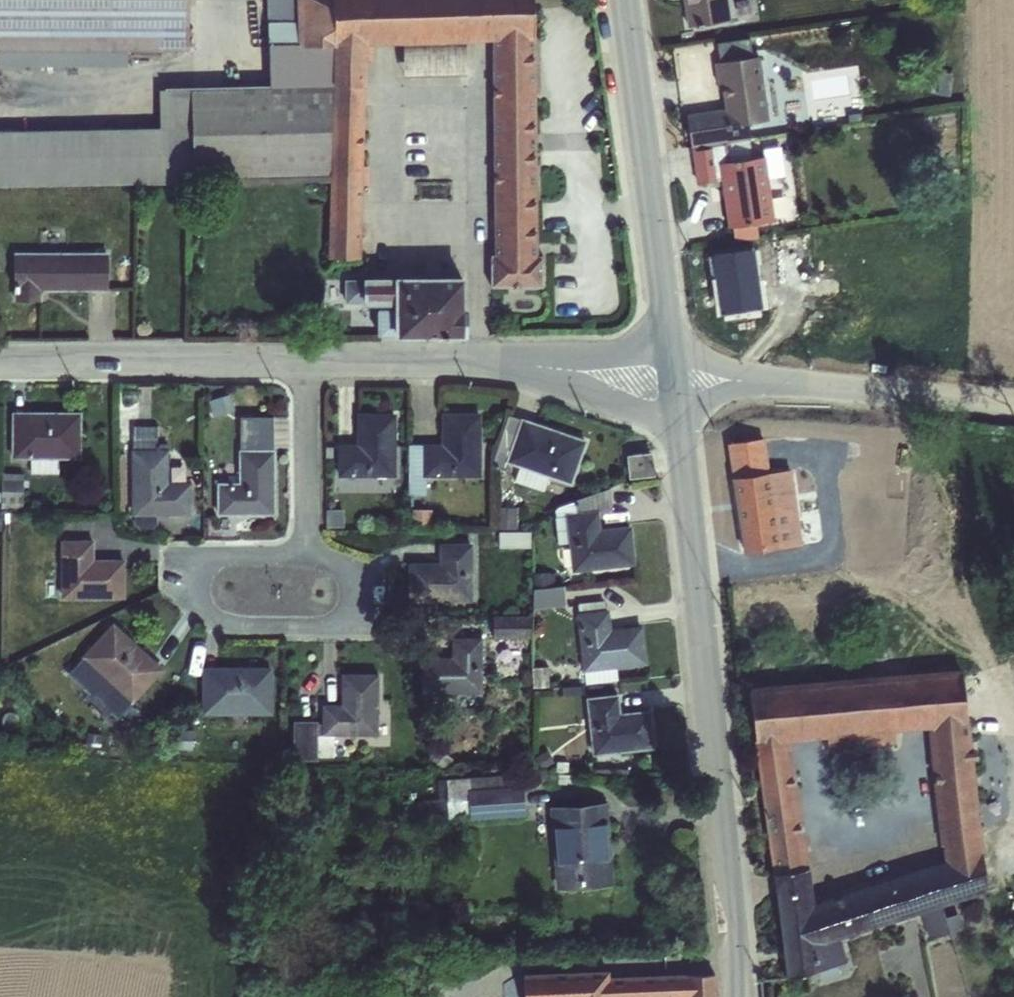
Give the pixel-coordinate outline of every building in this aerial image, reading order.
[(187,0),(0,0),(0,50),(187,50),(187,0)] [(156,134),(190,136),(192,184),(328,181),(326,258),(360,258),(364,86),(365,86),(366,45),(401,43),(402,76),(465,74),(464,41),(491,40),(492,255),(537,255),(530,0),(267,0),(266,22),(268,86),(194,88),(194,80),(158,79),(156,134)] [(686,27),(729,21),(726,0),(682,0),(686,27)] [(724,143),(750,139),(747,124),(768,121),(758,56),(713,63),(716,85),(720,84),(723,109),(685,114),(690,148),(724,143)] [(137,183),(192,184),(190,136),(156,134),(156,127),(0,131),(0,186),(137,183)] [(724,143),(690,148),(695,183),(719,180),(727,228),(774,221),(764,156),(752,158),(750,139),(724,143)] [(758,307),(749,242),(712,247),(722,312),(758,307)] [(13,253),(13,301),(41,301),(41,291),(108,291),(108,253),(13,253)] [(537,255),(492,255),(489,255),(489,287),(541,287),(542,256),(537,255)] [(362,278),(345,280),(346,303),(362,305),(394,305),(394,310),(377,310),(376,336),(394,336),(394,338),(464,336),(462,278),(394,278),(362,278)] [(875,364),(875,373),(889,374),(890,365),(875,364)] [(228,394),(206,401),(212,418),(233,410),(228,394)] [(11,412),(10,458),(29,458),(29,474),(57,474),(57,459),(79,459),(80,413),(11,412)] [(407,444),(407,494),(424,494),(424,477),(480,477),(480,413),(440,413),(440,444),(421,444),(407,444)] [(356,445),(336,445),(337,477),(395,477),(394,414),(356,414),(356,445)] [(507,415),(491,464),(504,469),(506,462),(518,466),(513,481),(543,491),(548,477),(570,484),(584,440),(520,419),(507,415)] [(238,483),(216,483),(216,515),(273,514),(272,450),(272,417),(239,417),(239,450),(238,450),(238,483)] [(130,450),(130,516),(189,516),(189,482),(167,483),(167,450),(157,450),(157,425),(130,425),(130,450)] [(731,478),(763,473),(757,446),(742,449),(744,460),(717,464),(719,481),(731,478)] [(651,453),(625,455),(628,479),(654,476),(651,453)] [(0,483),(0,508),(21,509),(22,474),(0,473),(0,483)] [(763,473),(731,478),(740,542),(742,553),(779,547),(768,473),(763,473)] [(609,488),(553,510),(557,544),(567,543),(571,572),(635,565),(630,526),(599,529),(597,512),(611,510),(609,488)] [(343,506),(324,506),(324,523),(343,523),(343,506)] [(515,507),(494,508),(494,529),(516,529),(515,507)] [(430,509),(410,509),(411,527),(431,527),(430,509)] [(29,525),(8,525),(9,537),(29,536),(29,525)] [(498,532),(498,548),(530,548),(529,532),(498,532)] [(92,540),(59,540),(60,599),(124,598),(123,559),(92,559),(92,540)] [(438,562),(407,563),(407,603),(471,602),(471,543),(438,543),(438,562)] [(532,589),(555,587),(553,573),(548,573),(548,572),(531,573),(532,589)] [(555,587),(532,589),(531,590),(531,610),(564,606),(562,586),(555,587)] [(578,614),(576,614),(583,670),(584,683),(617,679),(615,667),(644,663),(640,626),(610,629),(607,611),(604,611),(602,600),(577,603),(578,614)] [(8,614),(9,630),(23,630),(22,613),(8,614)] [(492,616),(492,639),(530,639),(529,615),(492,616)] [(81,659),(70,670),(119,715),(130,704),(131,704),(163,670),(112,622),(79,657),(81,659)] [(420,657),(419,695),(481,694),(481,638),(450,638),(450,657),(420,657)] [(200,667),(200,715),(271,715),(271,667),(200,667)] [(547,667),(531,668),(532,688),(548,687),(547,667)] [(944,863),(980,853),(983,852),(960,670),(748,687),(754,740),(753,741),(772,874),(809,869),(789,741),(825,738),(826,750),(894,744),(893,731),(927,728),(939,845),(941,845),(944,863)] [(321,705),(321,735),(377,735),(377,674),(340,674),(340,705),(321,705)] [(581,686),(561,688),(562,696),(582,694),(581,686)] [(616,695),(585,698),(591,755),(654,748),(649,711),(619,714),(616,695)] [(292,721),(292,761),(316,761),(316,757),(332,757),(332,737),(317,737),(316,721),(292,721)] [(193,723),(179,728),(184,739),(197,734),(193,723)] [(85,732),(83,744),(100,747),(102,735),(85,732)] [(435,746),(427,756),(443,769),(451,759),(435,746)] [(545,750),(533,757),(541,769),(553,763),(545,750)] [(539,772),(538,782),(543,783),(543,791),(556,792),(556,783),(572,784),(572,773),(567,773),(567,761),(556,760),(555,774),(539,772)] [(446,798),(422,801),(424,824),(451,822),(451,819),(524,815),(522,785),(517,786),(516,774),(445,779),(446,798)] [(606,803),(548,807),(555,890),(613,886),(606,803)] [(809,869),(772,874),(785,979),(846,962),(839,939),(919,913),(928,938),(948,933),(940,906),(986,892),(980,853),(944,863),(813,904),(809,869)] [(613,976),(610,971),(525,974),(526,996),(716,996),(715,975),(686,975),(686,973),(613,976)]
